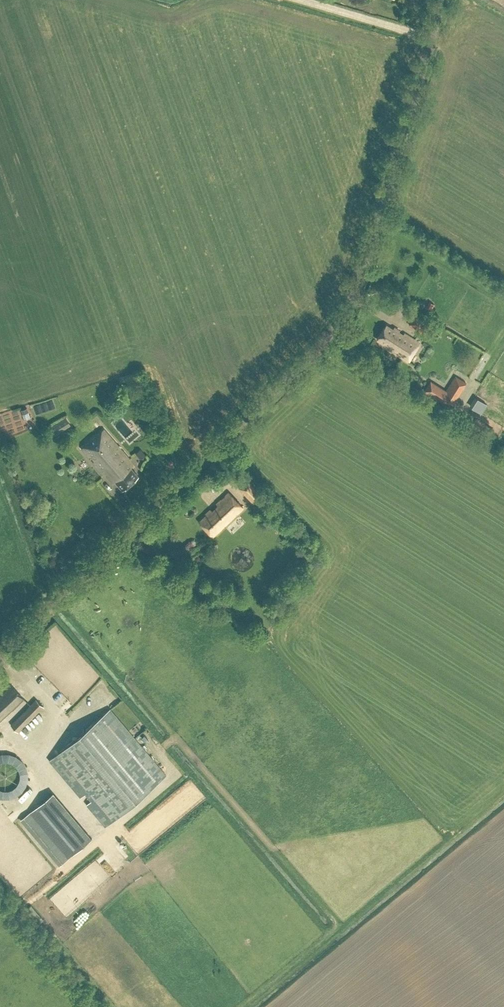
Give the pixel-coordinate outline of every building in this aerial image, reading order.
[(431,309),(435,304),(429,300),(426,306),(431,309)] [(409,324),(425,334),(431,324),(415,314),(409,324)] [(408,360),(420,342),(404,333),(403,335),(398,332),(399,330),(394,327),(393,329),(386,324),(377,338),(384,343),(383,345),(408,360)] [(449,407),(455,397),(446,391),(440,401),(449,407)] [(477,398),(472,407),(481,413),(487,404),(477,398)] [(66,417),(50,427),(54,434),(70,424),(66,417)] [(486,439),(487,438),(492,430),(474,420),(469,428),(486,439)] [(80,447),(86,455),(88,453),(96,462),(94,463),(105,476),(106,475),(112,481),(115,479),(122,488),(138,475),(131,466),(134,463),(104,428),(82,446),(80,447)] [(141,458),(146,454),(140,448),(135,452),(141,458)] [(236,483),(239,487),(253,501),(261,493),(248,479),(245,475),(236,483)] [(213,537),(243,507),(228,491),(205,513),(206,515),(199,522),(213,537)] [(206,592),(200,587),(196,591),(202,597),(206,592)] [(24,700),(10,684),(0,693),(0,722),(24,700)] [(36,699),(11,724),(18,731),(43,706),(36,699)] [(110,709),(49,760),(80,797),(85,793),(91,799),(86,804),(105,826),(166,775),(110,709)] [(63,862),(91,838),(53,792),(24,816),(63,862)] [(11,794),(2,799),(6,805),(15,800),(11,794)]
